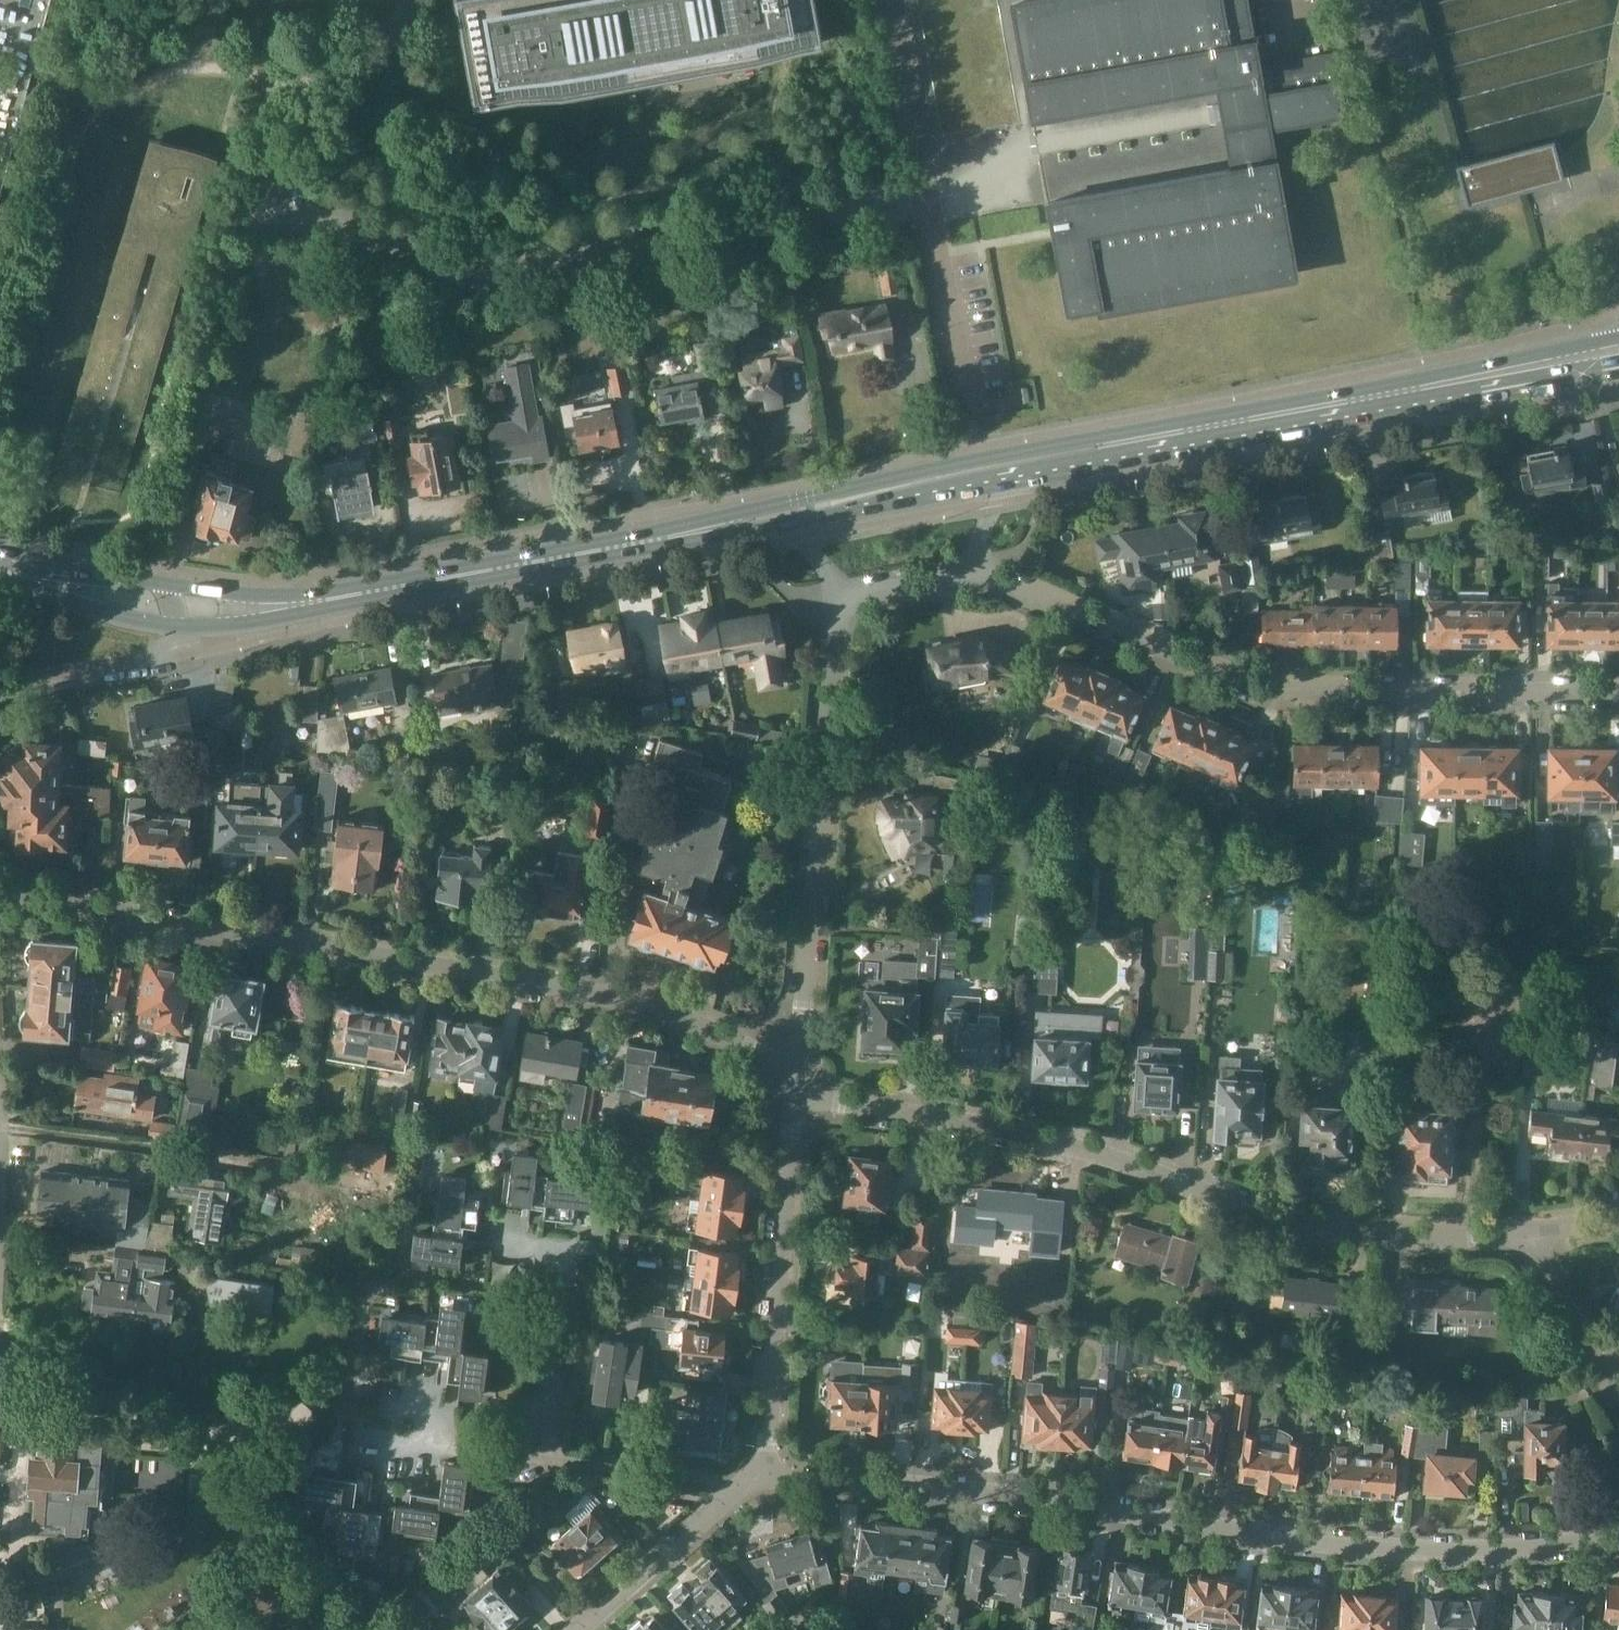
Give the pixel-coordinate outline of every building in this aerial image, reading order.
[(1,194),(50,0),(0,0),(0,52),(13,55),(6,81),(0,79),(0,135),(8,138),(2,163),(0,163),(0,196),(1,194)] [(473,106),(823,42),(815,0),(454,0),(473,106)] [(948,219),(1047,201),(1052,227),(1052,226),(1054,237),(1068,312),(1098,307),(1099,310),(1296,275),(1269,127),(1346,113),(1340,80),(1263,94),(1257,64),(1245,0),(908,0),(948,219)] [(1468,297),(1571,269),(1504,24),(1497,0),(1341,0),(1426,308),(1452,301),(1451,300),(1468,296),(1468,297)] [(63,456),(58,474),(124,492),(178,300),(180,293),(218,157),(151,138),(123,241),(63,456)] [(1565,161),(1563,155),(1559,139),(1538,145),(1538,147),(1551,193),(1572,188),(1567,168),(1565,161)] [(894,269),(890,239),(889,239),(876,241),(885,294),(898,292),(894,269)] [(624,287),(626,302),(637,300),(635,285),(624,287)] [(685,290),(687,303),(704,300),(702,287),(685,290)] [(719,287),(707,298),(716,308),(728,297),(719,287)] [(395,290),(391,308),(404,312),(408,294),(395,290)] [(531,303),(533,316),(546,314),(544,301),(531,303)] [(885,305),(822,315),(824,332),(831,331),(834,348),(874,342),(876,352),(877,352),(878,358),(893,356),(890,339),(891,339),(885,305)] [(745,369),(741,370),(746,397),(764,394),(765,400),(782,397),(776,364),(802,359),(798,335),(796,323),(782,326),(784,339),(769,341),(771,352),(743,357),(745,369)] [(686,382),(655,388),(661,421),(688,416),(689,421),(705,418),(701,399),(705,399),(703,391),(700,392),(699,385),(704,384),(701,371),(716,369),(711,341),(696,344),(700,366),(695,367),(696,372),(684,374),(686,382)] [(535,460),(549,457),(542,416),(537,416),(528,363),(507,367),(517,422),(488,426),(492,445),(490,445),(490,450),(492,449),(494,459),(533,452),(535,460)] [(609,368),(614,394),(628,391),(623,366),(609,368)] [(577,424),(581,448),(618,441),(610,404),(575,410),(574,402),(561,404),(565,426),(577,424)] [(335,461),(323,463),(328,490),(333,489),(337,513),(339,512),(339,510),(372,504),(373,506),(374,506),(369,474),(382,471),(377,442),(387,441),(385,430),(375,432),(370,404),(350,407),(355,436),(356,445),(352,445),(345,456),(334,457),(335,461)] [(394,405),(381,408),(385,430),(387,441),(388,447),(402,445),(399,429),(397,418),(394,405)] [(437,486),(458,482),(449,435),(428,439),(427,431),(412,433),(416,456),(411,457),(412,463),(410,464),(412,474),(414,474),(415,480),(421,479),(422,489),(423,490),(424,492),(425,493),(426,494),(428,495),(430,495),(432,495),(434,494),(435,493),(436,492),(436,491),(437,490),(437,488),(437,487),(437,486)] [(1524,495),(1587,484),(1584,470),(1572,472),(1568,445),(1566,446),(1567,453),(1557,455),(1556,449),(1555,449),(1554,448),(1526,453),(1530,473),(1520,475),(1524,495)] [(217,530),(247,539),(254,515),(243,512),(250,488),(231,483),(237,463),(222,459),(218,474),(207,471),(199,500),(203,501),(196,526),(217,532),(217,530)] [(1451,519),(1449,508),(1446,488),(1437,490),(1433,470),(1405,475),(1406,476),(1403,476),(1405,482),(1394,484),(1393,477),(1391,478),(1394,493),(1381,495),(1385,519),(1431,511),(1432,522),(1451,519)] [(1612,504),(1608,480),(1593,482),(1597,507),(1612,504)] [(1309,513),(1305,494),(1277,499),(1275,500),(1276,506),(1266,507),(1265,501),(1263,501),(1266,516),(1252,519),(1257,543),(1321,531),(1318,512),(1309,513)] [(1182,522),(1161,526),(1168,562),(1218,553),(1214,527),(1206,529),(1203,512),(1198,513),(1198,510),(1185,512),(1186,515),(1181,516),(1182,522)] [(1115,535),(1115,537),(1116,538),(1098,542),(1101,557),(1119,554),(1126,590),(1153,585),(1150,566),(1168,562),(1161,526),(1132,531),(1132,529),(1119,531),(1120,534),(1115,535)] [(1369,531),(1371,543),(1374,557),(1397,553),(1392,527),(1369,531)] [(1530,541),(1520,541),(1520,555),(1530,555),(1530,541)] [(1560,545),(1534,541),(1534,577),(1548,577),(1548,556),(1560,556),(1560,545)] [(1374,557),(1371,543),(1362,544),(1357,552),(1359,560),(1374,557)] [(1459,561),(1470,561),(1470,553),(1470,543),(1460,545),(1459,553),(1459,561)] [(1596,561),(1608,561),(1608,551),(1596,549),(1596,561)] [(1416,551),(1416,576),(1430,576),(1430,550),(1416,551)] [(1260,581),(1256,555),(1243,557),(1247,583),(1260,581)] [(1395,587),(1410,588),(1411,562),(1395,562),(1395,587)] [(1241,588),(1239,576),(1236,563),(1221,566),(1226,591),(1241,588)] [(1341,574),(1326,574),(1326,587),(1341,588),(1341,574)] [(1355,574),(1341,574),(1341,588),(1355,588),(1355,574)] [(1574,646),(1577,646),(1578,601),(1578,588),(1557,588),(1557,582),(1548,582),(1548,594),(1547,594),(1547,642),(1562,642),(1562,644),(1565,645),(1571,645),(1574,643),(1574,646)] [(1258,584),(1243,588),(1243,611),(1258,611),(1258,584)] [(1455,645),(1457,645),(1458,598),(1441,597),(1441,594),(1429,594),(1428,641),(1443,641),(1443,643),(1446,645),(1452,645),(1454,644),(1455,644),(1455,645)] [(1505,599),(1487,598),(1486,646),(1491,646),(1491,644),(1493,645),(1499,645),(1502,644),(1502,642),(1517,642),(1518,595),(1505,594),(1505,599)] [(1487,598),(1458,598),(1457,645),(1472,646),(1476,648),(1481,648),(1485,647),(1485,646),(1486,646),(1487,598)] [(1170,617),(1170,599),(1156,599),(1156,617),(1170,617)] [(1607,601),(1578,601),(1577,646),(1607,646),(1607,608),(1607,601)] [(1607,601),(1607,608),(1607,646),(1618,646),(1618,601),(1607,601)] [(1312,605),(1311,612),(1312,612),(1312,645),(1339,645),(1340,605),(1312,605)] [(1366,645),(1366,605),(1340,605),(1339,645),(1366,645)] [(1395,605),(1366,605),(1366,645),(1395,645),(1395,605)] [(1263,644),(1312,645),(1312,612),(1311,612),(1263,611),(1263,644)] [(684,622),(682,622),(662,626),(671,675),(688,672),(687,667),(723,660),(715,622),(705,624),(703,612),(683,616),(684,622)] [(715,622),(723,660),(755,654),(760,680),(780,677),(776,656),(785,654),(778,621),(770,623),(768,612),(715,622)] [(616,623),(569,631),(576,669),(623,660),(616,623)] [(926,672),(928,687),(991,675),(991,672),(997,671),(1009,673),(1016,664),(1018,654),(1016,653),(1015,647),(1012,646),(1011,647),(1001,646),(999,644),(998,643),(990,642),(987,636),(972,639),(970,636),(948,640),(947,641),(946,642),(942,643),(941,640),(928,642),(929,653),(927,654),(930,671),(926,672)] [(523,640),(507,639),(506,638),(503,674),(503,675),(504,675),(502,693),(502,705),(517,706),(519,676),(520,676),(523,640)] [(1071,712),(1090,667),(1089,669),(1087,669),(1085,666),(1080,663),(1076,664),(1075,666),(1062,660),(1042,703),(1054,708),(1056,705),(1071,712)] [(503,674),(492,673),(490,664),(434,674),(441,713),(462,710),(460,700),(502,693),(504,675),(503,675),(503,674)] [(389,667),(335,678),(341,710),(395,699),(389,667)] [(1096,726),(1117,678),(1115,677),(1115,676),(1113,674),(1108,671),(1104,672),(1104,673),(1090,667),(1071,712),(1096,722),(1095,726),(1096,726)] [(663,675),(649,678),(653,702),(668,699),(663,675)] [(641,705),(653,702),(649,678),(636,681),(641,705)] [(1118,679),(1117,678),(1096,726),(1110,732),(1109,749),(1118,753),(1143,695),(1129,689),(1131,686),(1118,680),(1118,679)] [(305,685),(303,719),(317,720),(319,685),(305,685)] [(158,747),(194,740),(186,697),(137,706),(139,719),(131,721),(136,744),(157,740),(158,747)] [(1181,757),(1198,717),(1197,716),(1195,713),(1189,711),(1186,711),(1185,713),(1171,707),(1152,749),(1164,754),(1166,750),(1181,757)] [(213,708),(212,726),(227,726),(227,720),(243,720),(242,728),(258,729),(259,709),(213,708)] [(351,749),(343,711),(319,716),(318,749),(351,749)] [(1198,717),(1181,757),(1208,769),(1227,726),(1214,720),(1215,720),(1213,717),(1207,715),(1203,715),(1200,714),(1199,717),(1198,717)] [(757,739),(759,726),(735,722),(732,735),(757,739)] [(1227,726),(1208,769),(1223,776),(1221,780),(1233,785),(1253,742),(1239,736),(1240,735),(1239,732),(1233,730),(1229,730),(1227,729),(1228,727),(1227,726)] [(79,752),(106,754),(107,739),(80,736),(79,752)] [(705,754),(689,749),(661,739),(651,771),(675,778),(666,807),(653,803),(643,835),(647,836),(641,855),(637,867),(667,877),(731,899),(742,866),(731,862),(741,832),(735,830),(740,815),(735,813),(740,795),(749,798),(753,786),(699,768),(705,754)] [(1012,739),(996,778),(1012,782),(1027,745),(1012,739)] [(57,784),(59,745),(26,743),(25,754),(7,753),(6,756),(0,755),(0,778),(3,778),(4,799),(12,800),(12,801),(32,802),(33,791),(56,793),(57,784)] [(1455,745),(1455,749),(1455,792),(1485,792),(1485,748),(1485,745),(1482,745),(1479,743),(1472,743),(1469,745),(1455,745)] [(183,770),(197,770),(210,772),(211,745),(195,744),(193,758),(184,757),(183,770)] [(1320,796),(1320,744),(1295,744),(1295,768),(1290,767),(1290,796),(1320,796)] [(1323,784),(1347,784),(1347,745),(1320,744),(1320,796),(1323,796),(1323,784)] [(1377,745),(1347,745),(1347,784),(1378,784),(1377,745)] [(1423,748),(1422,792),(1422,803),(1455,803),(1455,792),(1455,749),(1453,749),(1452,748),(1450,745),(1442,745),(1439,748),(1423,748)] [(1579,799),(1580,749),(1568,749),(1565,745),(1558,745),(1556,749),(1550,749),(1549,799),(1568,799),(1567,808),(1581,809),(1581,799),(1579,799)] [(1485,792),(1485,802),(1515,803),(1515,792),(1516,792),(1517,749),(1500,749),(1497,746),(1490,746),(1487,748),(1485,748),(1485,792)] [(1579,799),(1581,799),(1613,800),(1614,749),(1597,749),(1594,746),(1586,746),(1583,749),(1580,749),(1579,799)] [(1140,747),(1118,800),(1131,806),(1153,753),(1140,747)] [(993,762),(977,759),(974,772),(991,775),(993,762)] [(115,762),(113,775),(123,776),(124,763),(115,762)] [(238,850),(240,846),(256,847),(259,783),(250,782),(251,767),(231,766),(230,781),(231,781),(230,798),(228,800),(221,800),(218,845),(224,845),(226,849),(238,850)] [(1050,769),(1044,782),(1059,789),(1065,776),(1050,769)] [(210,772),(197,770),(195,799),(208,800),(210,772)] [(268,783),(259,783),(256,847),(274,849),(276,852),(288,853),(290,849),(296,850),(300,799),(294,798),(296,781),(293,781),(293,770),(281,770),(280,780),(269,780),(268,783)] [(313,801),(312,814),(316,814),(315,827),(331,829),(337,772),(321,770),(318,802),(313,801)] [(1121,779),(1120,778),(1108,773),(1098,794),(1111,800),(1121,779)] [(960,792),(960,778),(949,775),(935,775),(934,791),(960,792)] [(32,802),(12,801),(11,819),(8,821),(7,838),(10,841),(18,841),(18,843),(20,843),(25,847),(36,848),(40,843),(42,843),(65,844),(67,822),(68,822),(69,804),(57,803),(58,795),(74,796),(73,812),(77,812),(77,814),(109,816),(111,786),(57,784),(56,793),(33,791),(32,802)] [(925,842),(933,842),(935,808),(949,809),(950,796),(936,796),(936,795),(902,793),(901,800),(883,798),(883,802),(879,804),(878,817),(882,820),(882,828),(886,831),(884,837),(894,856),(909,849),(913,856),(928,849),(925,842)] [(1263,795),(1260,809),(1255,837),(1271,840),(1279,798),(1263,795)] [(1375,820),(1388,821),(1390,796),(1377,795),(1375,820)] [(144,811),(145,798),(127,796),(125,820),(129,821),(128,833),(125,836),(123,855),(155,858),(159,815),(160,812),(144,811)] [(1404,797),(1390,796),(1388,821),(1402,822),(1404,797)] [(591,800),(585,836),(605,838),(610,803),(591,800)] [(1180,802),(1175,814),(1184,818),(1189,806),(1180,802)] [(1237,834),(1255,837),(1260,809),(1243,806),(1237,834)] [(174,816),(159,815),(155,858),(190,862),(192,842),(189,839),(192,815),(176,813),(174,816)] [(508,842),(510,817),(490,815),(488,839),(495,840),(495,841),(508,842)] [(383,823),(339,818),(335,852),(327,851),(327,860),(336,861),(334,881),(332,881),(332,882),(375,887),(376,885),(375,885),(377,866),(379,866),(383,823)] [(1555,821),(1537,821),(1537,870),(1553,870),(1553,841),(1555,841),(1555,821)] [(1336,831),(1336,847),(1349,847),(1349,831),(1336,831)] [(1412,855),(1414,834),(1402,832),(1399,864),(1423,866),(1423,856),(1412,855)] [(487,891),(492,846),(475,845),(474,856),(463,855),(462,854),(461,854),(458,853),(454,852),(453,852),(450,852),(448,853),(446,853),(442,853),(441,857),(439,857),(438,870),(440,870),(437,896),(452,898),(452,900),(455,903),(462,904),(465,902),(465,900),(480,901),(481,890),(487,891)] [(1532,845),(1515,845),(1514,873),(1531,873),(1532,845)] [(546,916),(547,912),(579,917),(581,905),(581,906),(582,902),(581,902),(586,874),(582,873),(585,853),(558,849),(554,874),(534,871),(528,909),(531,909),(531,914),(533,917),(543,918),(546,916)] [(726,917),(731,899),(667,877),(665,881),(662,880),(659,890),(662,891),(661,895),(645,890),(636,918),(631,917),(627,930),(631,932),(630,937),(637,939),(640,941),(644,943),(647,944),(653,944),(691,956),(692,957),(695,959),(698,961),(701,961),(705,961),(707,961),(713,962),(714,957),(717,958),(718,956),(727,959),(727,960),(728,960),(730,954),(734,955),(740,936),(736,935),(738,930),(727,926),(728,924),(725,923),(727,918),(726,917)] [(1209,940),(1209,926),(1190,926),(1189,939),(1209,940)] [(940,928),(937,974),(953,975),(956,930),(940,928)] [(918,976),(935,976),(937,936),(920,935),(918,962),(918,976)] [(109,979),(96,977),(74,975),(75,962),(80,963),(82,943),(33,939),(33,940),(30,941),(28,944),(26,946),(26,948),(25,950),(25,951),(25,954),(25,956),(26,957),(26,959),(29,962),(31,964),(31,965),(29,989),(95,994),(95,992),(108,994),(109,979)] [(1053,992),(1056,946),(1041,945),(1040,966),(1028,965),(1027,990),(1053,992)] [(1232,951),(1208,950),(1207,965),(1207,978),(1231,979),(1232,951)] [(143,1008),(141,1018),(159,1022),(158,1025),(181,1029),(189,983),(184,982),(186,966),(167,963),(164,959),(158,958),(154,961),(150,960),(145,991),(142,993),(141,1000),(143,1003),(142,1007),(143,1008)] [(906,1027),(915,1027),(918,976),(918,962),(885,960),(883,990),(867,989),(866,996),(864,998),(863,1004),(866,1007),(865,1022),(862,1024),(862,1031),(864,1033),(863,1053),(885,1055),(886,1046),(904,1047),(906,1027)] [(1187,977),(1207,978),(1207,965),(1188,964),(1187,977)] [(133,968),(116,966),(111,991),(128,994),(133,968)] [(212,1017),(212,1018),(211,1020),(212,1020),(208,1044),(223,1046),(226,1023),(235,1024),(233,1034),(252,1037),(254,1027),(255,1027),(256,1023),(260,1024),(263,1009),(259,1008),(263,981),(239,977),(239,976),(238,976),(236,972),(228,970),(223,973),(222,973),(222,974),(219,973),(214,1006),(211,1007),(210,1016),(212,1017)] [(1388,980),(1368,979),(1367,992),(1387,993),(1388,980)] [(95,994),(29,989),(28,1007),(27,1008),(26,1009),(24,1010),(23,1010),(22,1012),(21,1013),(20,1015),(19,1018),(19,1020),(19,1021),(19,1024),(21,1027),(22,1029),(23,1031),(25,1032),(26,1032),(26,1033),(91,1038),(94,1000),(108,1001),(108,994),(95,992),(95,994)] [(947,1009),(943,1059),(947,1059),(950,1062),(956,1062),(958,1060),(964,1061),(976,1062),(976,1061),(996,1062),(996,1059),(1001,1057),(1002,1042),(998,1040),(999,1014),(980,1013),(980,1010),(973,1009),(974,995),(948,994),(947,1009)] [(329,1054),(367,1061),(370,1049),(368,1048),(374,1010),(363,1008),(363,1007),(337,1002),(330,1045),(331,1045),(329,1054)] [(370,1049),(367,1061),(405,1068),(407,1058),(408,1058),(415,1016),(389,1011),(389,1013),(374,1010),(368,1048),(370,1049)] [(1035,1036),(1033,1076),(1038,1076),(1039,1078),(1046,1078),(1048,1077),(1053,1077),(1066,1078),(1067,1077),(1086,1079),(1087,1076),(1091,1074),(1091,1058),(1090,1057),(1091,1037),(1104,1038),(1104,1037),(1101,1037),(1102,1017),(1050,1014),(1050,1021),(1043,1020),(1042,1020),(1040,1022),(1039,1023),(1039,1024),(1038,1025),(1038,1026),(1038,1033),(1036,1033),(1036,1034),(1037,1034),(1037,1037),(1035,1036)] [(446,1076),(448,1066),(460,1069),(467,1027),(466,1026),(464,1023),(459,1022),(456,1024),(453,1024),(453,1021),(442,1019),(432,1073),(446,1076)] [(493,1089),(493,1088),(503,1029),(486,1026),(483,1023),(477,1022),(473,1024),(470,1023),(469,1027),(467,1027),(460,1069),(459,1080),(482,1084),(482,1087),(493,1089)] [(544,1082),(546,1069),(576,1074),(581,1042),(551,1037),(551,1034),(548,1034),(548,1037),(528,1033),(520,1077),(544,1082)] [(160,1074),(184,1078),(190,1043),(176,1040),(172,1066),(161,1064),(160,1074)] [(1586,1083),(1614,1087),(1614,1085),(1612,1085),(1616,1052),(1618,1052),(1618,1051),(1618,1043),(1591,1040),(1586,1083)] [(622,1084),(619,1104),(659,1110),(659,1113),(706,1121),(708,1114),(712,1114),(714,1102),(710,1101),(711,1093),(715,1093),(717,1082),(713,1081),(714,1073),(671,1066),(671,1064),(669,1063),(671,1052),(655,1049),(655,1048),(628,1043),(622,1084)] [(117,1049),(82,1044),(80,1063),(114,1068),(117,1049)] [(1138,1058),(1135,1106),(1178,1109),(1182,1061),(1180,1061),(1181,1047),(1167,1046),(1166,1060),(1138,1058)] [(1241,1055),(1221,1054),(1215,1133),(1235,1135),(1235,1140),(1238,1143),(1252,1144),(1256,1141),(1256,1133),(1259,1132),(1259,1127),(1262,1126),(1263,1117),(1260,1114),(1261,1097),(1264,1095),(1265,1086),(1262,1084),(1262,1079),(1261,1079),(1262,1068),(1240,1067),(1241,1055)] [(78,1109),(152,1119),(155,1097),(137,1094),(139,1079),(108,1074),(107,1080),(79,1075),(75,1104),(75,1103),(74,1109),(78,1109)] [(571,1082),(564,1126),(579,1128),(579,1127),(587,1085),(571,1082)] [(1593,1099),(1595,1085),(1586,1084),(1584,1098),(1593,1099)] [(399,1112),(411,1114),(416,1087),(403,1085),(399,1112)] [(490,1092),(485,1125),(499,1128),(499,1129),(501,1129),(507,1096),(490,1092)] [(1351,1166),(1355,1108),(1335,1107),(1335,1102),(1323,1101),(1324,1095),(1307,1094),(1306,1105),(1304,1104),(1302,1137),(1313,1138),(1312,1168),(1347,1170),(1351,1166)] [(188,1095),(181,1136),(205,1140),(211,1098),(188,1095)] [(425,1100),(415,1099),(412,1114),(423,1115),(425,1100)] [(1402,1178),(1447,1181),(1449,1159),(1453,1157),(1453,1150),(1449,1147),(1450,1131),(1454,1130),(1455,1123),(1451,1119),(1451,1111),(1396,1107),(1393,1152),(1404,1152),(1402,1178)] [(1564,1156),(1575,1157),(1580,1115),(1531,1109),(1528,1130),(1549,1133),(1549,1136),(1551,1137),(1549,1149),(1550,1149),(1553,1152),(1563,1153),(1564,1156)] [(1580,1115),(1575,1157),(1590,1158),(1592,1157),(1601,1158),(1605,1155),(1606,1155),(1608,1143),(1610,1144),(1610,1140),(1617,1141),(1618,1120),(1618,1119),(1580,1115)] [(149,1138),(174,1142),(176,1125),(151,1121),(149,1138)] [(343,1144),(340,1163),(382,1170),(385,1150),(343,1144)] [(502,1199),(544,1204),(548,1173),(536,1172),(537,1163),(536,1163),(537,1155),(518,1153),(516,1169),(506,1168),(502,1199)] [(848,1156),(845,1176),(850,1177),(847,1200),(890,1206),(894,1172),(886,1171),(887,1161),(848,1156)] [(683,1159),(670,1157),(668,1170),(682,1170),(683,1159)] [(227,1175),(201,1170),(175,1166),(170,1193),(195,1197),(189,1236),(221,1241),(228,1201),(223,1200),(227,1175)] [(694,1185),(692,1198),(700,1199),(700,1201),(742,1207),(743,1202),(746,1200),(747,1194),(744,1191),(745,1187),(742,1187),(744,1174),(695,1168),(693,1185),(694,1185)] [(38,1217),(119,1227),(116,1245),(138,1248),(146,1249),(149,1221),(150,1212),(151,1212),(153,1199),(132,1196),(133,1180),(44,1170),(38,1217)] [(579,1177),(548,1173),(544,1204),(542,1216),(573,1220),(576,1204),(584,1205),(584,1204),(592,1205),(594,1186),(578,1184),(579,1177)] [(464,1225),(476,1227),(480,1196),(464,1194),(465,1186),(465,1185),(466,1178),(446,1175),(444,1191),(437,1190),(433,1221),(464,1225)] [(308,1177),(304,1204),(318,1206),(372,1233),(377,1206),(322,1180),(308,1177)] [(960,1207),(958,1238),(995,1241),(996,1225),(996,1224),(1034,1227),(1032,1250),(1058,1252),(1062,1201),(1023,1198),(1023,1194),(980,1190),(979,1209),(960,1207)] [(700,1199),(692,1198),(687,1229),(735,1235),(738,1223),(740,1223),(740,1219),(743,1218),(744,1212),(742,1209),(742,1207),(700,1201),(700,1199)] [(631,1213),(614,1211),(612,1228),(629,1230),(631,1213)] [(917,1216),(913,1246),(927,1248),(931,1217),(917,1216)] [(174,1224),(149,1221),(146,1249),(166,1252),(166,1250),(170,1251),(174,1224)] [(429,1253),(428,1263),(459,1267),(464,1225),(433,1221),(432,1234),(420,1232),(420,1233),(415,1232),(413,1251),(429,1253)] [(1186,1283),(1198,1241),(1174,1234),(1172,1239),(1163,1236),(1163,1234),(1125,1223),(1118,1247),(1130,1251),(1127,1258),(1161,1268),(1161,1270),(1163,1270),(1161,1275),(1186,1283)] [(611,1230),(608,1264),(627,1266),(630,1232),(611,1230)] [(92,1308),(92,1311),(130,1316),(134,1282),(138,1248),(116,1245),(113,1272),(98,1270),(95,1289),(85,1287),(82,1307),(92,1308)] [(322,1256),(324,1248),(304,1246),(300,1263),(328,1268),(330,1258),(322,1256)] [(833,1269),(832,1277),(835,1281),(835,1285),(850,1287),(849,1294),(876,1296),(879,1273),(903,1275),(903,1274),(928,1276),(929,1253),(901,1250),(896,1249),(873,1246),(871,1257),(853,1255),(852,1262),(837,1261),(836,1266),(833,1269)] [(690,1247),(686,1277),(737,1284),(737,1280),(741,1278),(741,1272),(739,1269),(740,1266),(737,1265),(738,1253),(690,1247)] [(134,1282),(130,1316),(153,1319),(152,1325),(155,1329),(163,1330),(167,1327),(168,1321),(170,1321),(170,1318),(180,1320),(182,1304),(173,1303),(176,1282),(162,1280),(164,1269),(169,1269),(172,1267),(174,1253),(166,1252),(146,1249),(138,1248),(134,1282)] [(205,1268),(206,1258),(189,1256),(188,1266),(190,1269),(202,1271),(205,1268)] [(206,1274),(210,1303),(272,1312),(276,1284),(206,1274)] [(1271,1292),(1268,1311),(1337,1320),(1342,1284),(1286,1276),(1284,1293),(1271,1292)] [(737,1284),(686,1277),(684,1294),(682,1307),(730,1313),(732,1301),(735,1301),(735,1297),(738,1295),(739,1290),(736,1287),(737,1284)] [(1435,1326),(1436,1319),(1470,1321),(1470,1330),(1495,1332),(1498,1289),(1433,1286),(1430,1284),(1426,1283),(1422,1284),(1417,1285),(1418,1285),(1397,1283),(1396,1317),(1411,1318),(1411,1325),(1409,1325),(1409,1326),(1437,1328),(1437,1327),(1435,1326)] [(609,1286),(606,1306),(619,1308),(621,1287),(619,1287),(609,1286)] [(1611,1301),(1613,1303),(1613,1304),(1618,1308),(1618,1286),(1611,1301)] [(422,1346),(423,1346),(450,1350),(450,1349),(465,1351),(465,1350),(469,1321),(461,1320),(462,1310),(442,1308),(441,1317),(426,1315),(422,1346)] [(970,1325),(967,1325),(966,1345),(981,1346),(983,1326),(979,1326),(980,1311),(970,1310),(970,1325)] [(423,1346),(422,1346),(426,1315),(396,1311),(395,1319),(385,1318),(383,1338),(392,1339),(390,1354),(421,1358),(423,1346)] [(657,1313),(645,1312),(642,1333),(652,1334),(653,1328),(663,1329),(664,1315),(657,1314),(657,1313)] [(865,1315),(852,1314),(851,1328),(865,1328),(865,1315)] [(1391,1325),(1391,1315),(1377,1314),(1376,1325),(1391,1325)] [(1019,1315),(1013,1373),(1032,1375),(1037,1317),(1019,1315)] [(1350,1320),(1346,1354),(1360,1356),(1364,1322),(1350,1320)] [(945,1343),(966,1345),(967,1325),(947,1323),(945,1343)] [(726,1331),(685,1327),(681,1362),(723,1366),(723,1363),(727,1360),(727,1353),(724,1350),(726,1331)] [(616,1397),(617,1387),(634,1390),(638,1357),(637,1357),(639,1345),(623,1343),(623,1342),(604,1339),(601,1359),(596,1358),(593,1374),(599,1375),(596,1395),(598,1396),(597,1403),(612,1406),(613,1397),(616,1397)] [(1121,1339),(1116,1366),(1130,1370),(1136,1342),(1121,1339)] [(1159,1345),(1157,1361),(1166,1362),(1168,1347),(1159,1345)] [(1199,1352),(1168,1347),(1166,1362),(1196,1367),(1199,1352)] [(465,1351),(450,1349),(450,1350),(446,1379),(462,1382),(461,1391),(481,1394),(482,1384),(489,1385),(493,1354),(465,1350),(465,1351)] [(918,1354),(905,1353),(902,1383),(916,1384),(918,1354)] [(1216,1373),(1218,1358),(1202,1355),(1200,1370),(1216,1373)] [(863,1381),(864,1364),(835,1362),(834,1379),(829,1379),(828,1384),(824,1387),(824,1393),(827,1397),(827,1402),(830,1402),(830,1404),(833,1404),(832,1422),(860,1424),(863,1381)] [(1363,1364),(1347,1362),(1345,1377),(1361,1379),(1363,1364)] [(1103,1365),(1100,1400),(1112,1401),(1115,1366),(1103,1365)] [(881,1383),(863,1382),(863,1381),(860,1424),(860,1426),(865,1426),(868,1428),(874,1428),(877,1427),(893,1428),(896,1383),(894,1383),(895,1374),(882,1373),(881,1383)] [(942,1428),(959,1429),(963,1380),(946,1378),(946,1379),(937,1378),(933,1422),(943,1423),(942,1428)] [(963,1380),(959,1429),(977,1431),(978,1426),(989,1427),(992,1393),(981,1392),(982,1381),(963,1380)] [(1354,1393),(1370,1395),(1371,1383),(1355,1381),(1354,1393)] [(1057,1444),(1061,1394),(1041,1392),(1041,1383),(1028,1382),(1027,1394),(1026,1394),(1022,1440),(1035,1441),(1036,1442),(1040,1443),(1041,1443),(1043,1444),(1046,1444),(1049,1444),(1052,1444),(1053,1444),(1057,1444)] [(685,1410),(675,1408),(669,1448),(692,1451),(697,1412),(706,1414),(708,1389),(689,1387),(685,1410)] [(1061,1394),(1057,1444),(1061,1445),(1062,1445),(1065,1446),(1068,1446),(1072,1446),(1073,1445),(1078,1446),(1078,1445),(1092,1446),(1095,1400),(1094,1400),(1095,1388),(1082,1387),(1081,1396),(1061,1394)] [(721,1424),(726,1391),(708,1389),(706,1414),(697,1412),(692,1451),(717,1454),(718,1451),(726,1452),(730,1426),(721,1424)] [(1544,1468),(1561,1468),(1561,1459),(1562,1459),(1562,1417),(1550,1417),(1550,1408),(1525,1407),(1526,1389),(1495,1389),(1494,1430),(1494,1436),(1526,1437),(1526,1450),(1515,1450),(1515,1468),(1526,1468),(1526,1469),(1544,1469),(1544,1468)] [(1232,1426),(1233,1427),(1245,1428),(1244,1434),(1245,1434),(1251,1393),(1237,1391),(1236,1399),(1233,1415),(1232,1426)] [(1226,1414),(1233,1415),(1236,1399),(1229,1397),(1226,1414)] [(1149,1460),(1151,1461),(1158,1412),(1142,1409),(1142,1408),(1130,1406),(1123,1456),(1137,1458),(1139,1462),(1147,1463),(1149,1460)] [(1187,1412),(1187,1416),(1179,1465),(1180,1465),(1184,1466),(1186,1468),(1194,1469),(1196,1467),(1211,1469),(1220,1412),(1205,1409),(1204,1415),(1187,1412)] [(1177,1467),(1179,1465),(1187,1416),(1158,1412),(1151,1461),(1166,1463),(1168,1466),(1177,1467)] [(1415,1455),(1428,1457),(1426,1487),(1431,1488),(1433,1490),(1438,1490),(1441,1488),(1462,1490),(1464,1476),(1470,1476),(1471,1472),(1473,1469),(1473,1466),(1472,1463),(1472,1458),(1449,1456),(1452,1423),(1420,1421),(1420,1426),(1415,1455)] [(1406,1424),(1401,1453),(1415,1455),(1420,1426),(1406,1424)] [(1256,1436),(1245,1434),(1244,1434),(1238,1479),(1256,1481),(1256,1486),(1266,1487),(1275,1426),(1271,1425),(1267,1426),(1263,1427),(1259,1428),(1257,1429),(1256,1436)] [(1275,1426),(1266,1487),(1276,1489),(1276,1485),(1295,1488),(1301,1442),(1293,1441),(1294,1435),(1293,1434),(1289,1431),(1285,1429),(1282,1428),(1279,1427),(1275,1426)] [(1494,1459),(1494,1436),(1494,1430),(1480,1431),(1481,1459),(1494,1459)] [(97,1507),(98,1493),(113,1494),(116,1451),(101,1450),(102,1441),(74,1439),(40,1436),(39,1455),(32,1455),(30,1479),(29,1494),(36,1494),(34,1518),(36,1519),(35,1532),(67,1534),(67,1531),(81,1532),(81,1523),(86,1523),(87,1507),(97,1507)] [(1358,1492),(1362,1452),(1347,1451),(1347,1443),(1335,1442),(1334,1452),(1331,1452),(1330,1464),(1322,1470),(1329,1482),(1328,1490),(1358,1492)] [(1362,1452),(1358,1492),(1363,1493),(1362,1496),(1376,1497),(1376,1494),(1392,1496),(1393,1485),(1402,1477),(1395,1469),(1396,1458),(1393,1457),(1393,1447),(1382,1446),(1382,1454),(1362,1452)] [(439,1509),(469,1513),(475,1470),(443,1466),(440,1494),(439,1509)] [(339,1507),(354,1509),(354,1508),(357,1479),(314,1473),(313,1481),(304,1480),(301,1501),(311,1502),(310,1504),(339,1508),(339,1507)] [(618,1480),(618,1496),(631,1496),(632,1480),(618,1480)] [(439,1509),(440,1494),(410,1491),(408,1505),(399,1504),(396,1526),(405,1527),(405,1534),(436,1538),(439,1509)] [(575,1523),(573,1525),(599,1555),(602,1552),(606,1553),(611,1549),(611,1544),(623,1534),(589,1494),(567,1513),(575,1523)] [(354,1509),(339,1507),(339,1508),(335,1537),(342,1538),(341,1548),(362,1550),(363,1541),(378,1543),(382,1512),(354,1508),(354,1509)] [(488,1527),(494,1534),(511,1554),(521,1544),(504,1526),(509,1522),(503,1514),(488,1527)] [(883,1573),(890,1522),(877,1521),(876,1526),(858,1524),(857,1534),(859,1534),(856,1556),(855,1556),(855,1559),(856,1559),(855,1570),(870,1572),(869,1579),(885,1581),(886,1574),(883,1573)] [(883,1573),(886,1574),(914,1577),(921,1526),(890,1522),(883,1573)] [(597,1556),(599,1555),(573,1525),(550,1546),(575,1575),(587,1565),(592,1565),(598,1560),(597,1556)] [(921,1526),(914,1577),(919,1578),(918,1588),(944,1592),(950,1546),(953,1546),(954,1536),(936,1534),(937,1529),(921,1526)] [(486,1529),(479,1535),(485,1542),(482,1544),(499,1564),(511,1554),(494,1534),(492,1536),(486,1529)] [(767,1544),(769,1553),(738,1562),(753,1582),(754,1581),(765,1602),(763,1604),(775,1623),(789,1611),(774,1589),(788,1585),(784,1574),(811,1566),(816,1584),(832,1580),(818,1530),(807,1533),(807,1532),(767,1544)] [(997,1604),(999,1594),(1007,1539),(994,1538),(991,1541),(973,1538),(972,1547),(970,1552),(971,1552),(966,1590),(983,1592),(982,1602),(997,1604)] [(1007,1539),(999,1594),(1030,1599),(1036,1562),(1037,1562),(1036,1556),(1038,1549),(1021,1546),(1019,1541),(1007,1539)] [(1084,1595),(1089,1564),(1091,1565),(1093,1553),(1079,1551),(1080,1548),(1062,1545),(1061,1551),(1059,1551),(1058,1555),(1060,1555),(1059,1565),(1058,1565),(1051,1605),(1078,1609),(1075,1629),(1092,1629),(1096,1606),(1080,1603),(1081,1595),(1084,1595)] [(733,1607),(744,1596),(717,1565),(716,1566),(710,1559),(696,1571),(702,1578),(701,1579),(702,1580),(695,1587),(731,1627),(742,1617),(733,1607)] [(1118,1608),(1119,1601),(1134,1604),(1142,1565),(1116,1561),(1108,1606),(1118,1608)] [(472,1576),(513,1624),(520,1618),(524,1618),(528,1614),(528,1611),(533,1606),(499,1567),(491,1574),(483,1565),(472,1576)] [(1174,1615),(1173,1615),(1173,1616),(1164,1615),(1172,1571),(1142,1565),(1134,1604),(1130,1624),(1155,1628),(1154,1629),(1170,1629),(1174,1615)] [(841,1572),(838,1600),(850,1602),(854,1573),(841,1572)] [(1216,1577),(1188,1573),(1182,1617),(1174,1616),(1174,1615),(1170,1629),(1210,1629),(1216,1577)] [(461,1601),(460,1602),(485,1629),(509,1629),(509,1628),(513,1624),(472,1576),(453,1591),(461,1601)] [(1239,1625),(1245,1581),(1216,1577),(1210,1629),(1247,1629),(1248,1626),(1239,1625)] [(1603,1618),(1618,1620),(1618,1583),(1618,1582),(1614,1584),(1607,1584),(1603,1618)] [(389,1608),(406,1629),(412,1629),(425,1619),(440,1607),(421,1583),(406,1595),(389,1608)] [(695,1587),(691,1591),(689,1589),(688,1590),(682,1583),(667,1596),(673,1603),(673,1604),(696,1629),(707,1629),(713,1625),(717,1629),(727,1629),(731,1627),(695,1587)] [(1289,1586),(1261,1583),(1255,1629),(1284,1629),(1285,1623),(1289,1586)] [(1285,1623),(1301,1625),(1300,1629),(1312,1629),(1317,1590),(1289,1586),(1285,1623)] [(1369,1594),(1341,1592),(1339,1629),(1366,1629),(1369,1594)] [(1549,1593),(1529,1592),(1529,1593),(1518,1592),(1517,1603),(1514,1603),(1512,1629),(1514,1629),(1547,1629),(1549,1593)] [(1547,1629),(1579,1629),(1581,1605),(1578,1604),(1578,1596),(1567,1595),(1549,1593),(1547,1629)] [(1366,1629),(1396,1629),(1399,1597),(1369,1594),(1366,1629)] [(1455,1600),(1445,1600),(1445,1598),(1442,1598),(1442,1596),(1430,1595),(1430,1598),(1427,1598),(1426,1629),(1454,1629),(1455,1600)] [(1454,1629),(1483,1629),(1484,1599),(1465,1598),(1465,1600),(1455,1600),(1454,1629)] [(816,1610),(811,1603),(804,1609),(809,1615),(816,1610)] [(965,1607),(953,1605),(952,1619),(963,1621),(965,1607)] [(629,1629),(667,1629),(653,1614),(642,1624),(640,1621),(629,1629)] [(881,1629),(892,1629),(893,1618),(882,1616),(881,1629)] [(1041,1618),(1029,1616),(1027,1629),(1039,1629),(1041,1618)]
